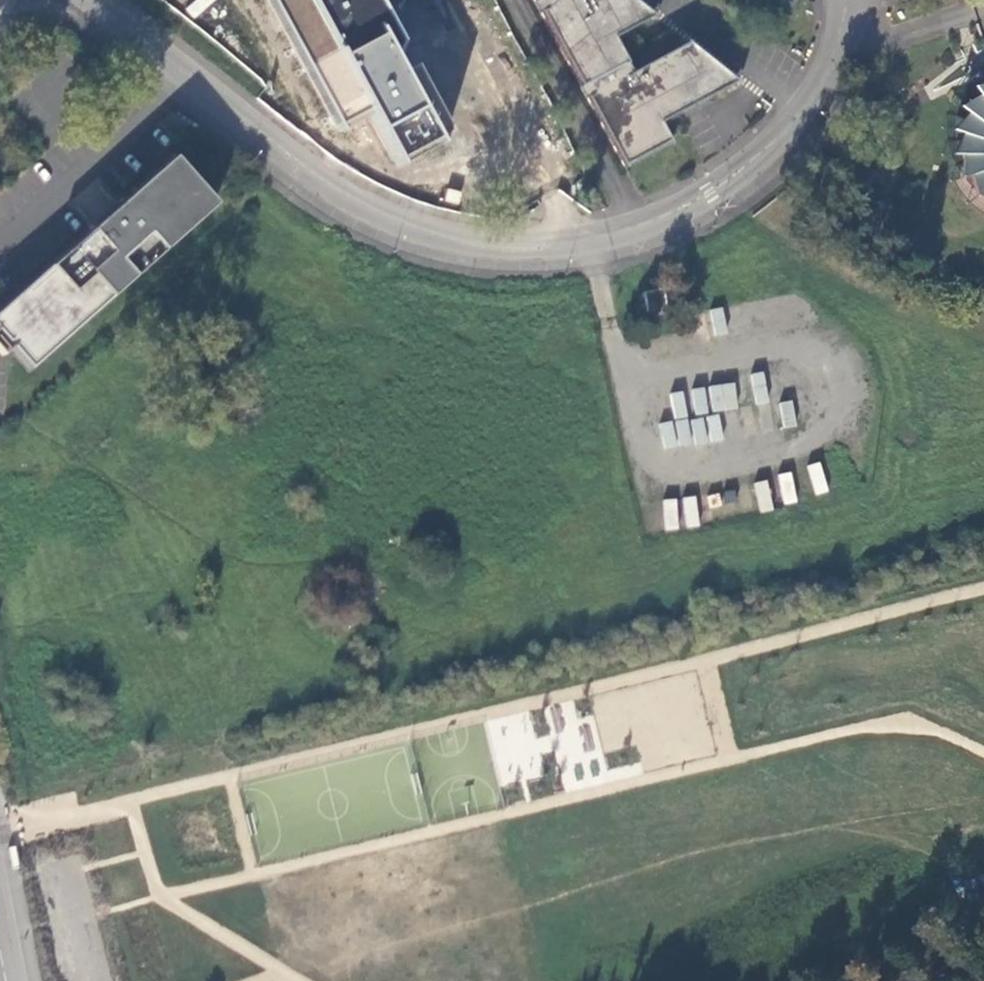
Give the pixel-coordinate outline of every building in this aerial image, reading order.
[(340,128),(373,112),(400,160),(453,131),(388,0),(272,0),(340,128)] [(686,41),(631,71),(612,37),(653,15),(633,0),(532,0),(622,164),(668,139),(658,121),(676,111),(735,79),(686,41)] [(976,82),(980,92),(962,103),(969,111),(957,127),(966,132),(959,151),(971,154),(968,176),(980,172),(983,194),(983,80),(976,82)] [(173,157),(0,312),(0,337),(11,350),(30,370),(215,204),(173,157)] [(0,337),(0,353),(3,357),(11,350),(0,337)] [(717,491),(672,501),(679,530),(723,520),(717,491)]
